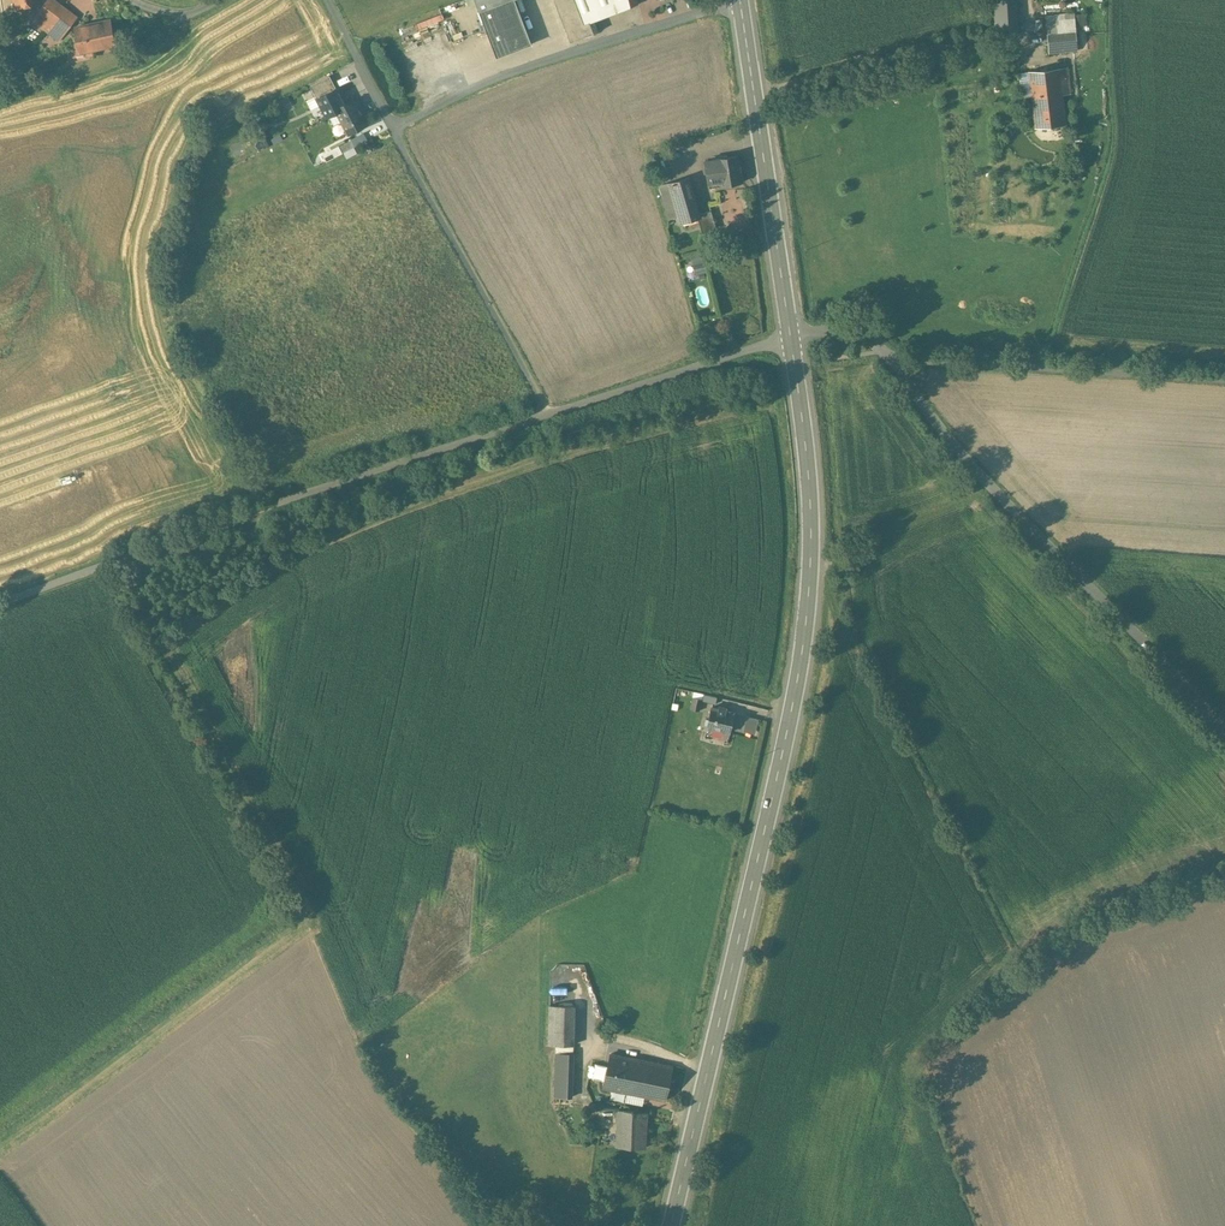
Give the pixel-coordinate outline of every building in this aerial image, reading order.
[(476,5),(481,20),(499,66),(534,53),(517,8),(539,0),(490,0),(476,5)] [(573,50),(593,43),(597,44),(601,39),(597,30),(609,26),(620,21),(612,0),(554,0),(573,50)] [(620,21),(609,26),(641,14),(638,0),(612,0),(620,21)] [(996,33),(999,33),(999,35),(1018,34),(1016,0),(994,0),(996,33)] [(58,15),(44,5),(33,20),(46,30),(58,15)] [(476,5),(442,18),(448,33),(481,20),(476,5)] [(71,25),(58,15),(46,30),(59,40),(71,25)] [(110,21),(76,28),(81,52),(115,45),(110,21)] [(1075,27),(1048,29),(1050,53),(1078,51),(1075,27)] [(1068,69),(1030,73),(1036,127),(1065,124),(1062,92),(1070,91),(1068,69)] [(335,128),(345,123),(344,120),(353,116),(338,86),(319,96),(335,128)] [(353,116),(344,120),(345,123),(357,146),(376,136),(368,121),(372,120),(366,109),(353,116)] [(737,156),(704,161),(707,186),(741,181),(737,156)] [(686,179),(666,185),(673,208),(676,207),(693,202),(686,179)] [(673,208),(666,185),(660,187),(669,220),(679,217),(676,207),(673,208)] [(693,202),(676,207),(679,217),(680,221),(678,221),(678,222),(697,216),(693,202)] [(712,210),(697,216),(703,235),(719,230),(712,210)] [(703,250),(691,253),(696,274),(708,272),(703,250)] [(717,697),(704,694),(703,701),(715,704),(717,697)] [(702,700),(695,698),(692,710),(700,711),(702,700)] [(734,713),(710,710),(708,729),(732,732),(734,713)] [(747,716),(746,732),(759,732),(759,717),(747,716)] [(573,1006),(550,1005),(549,1044),(560,1044),(560,1071),(573,1072),(573,1006)] [(641,1060),(611,1054),(604,1087),(634,1093),(641,1060)] [(673,1067),(641,1060),(634,1093),(665,1100),(673,1067)] [(573,1072),(560,1071),(559,1096),(572,1096),(573,1072)] [(646,1111),(618,1111),(617,1146),(646,1147),(646,1111)]
